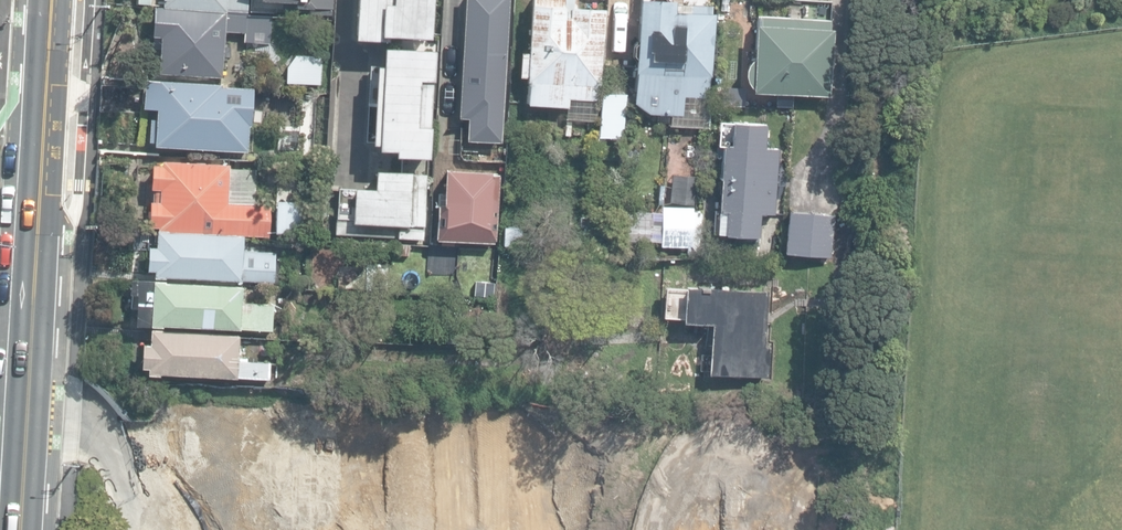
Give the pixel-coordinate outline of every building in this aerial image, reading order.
[(250,9),(290,11),(291,7),(310,8),(309,12),(329,13),(329,8),(332,8),(332,0),(251,0),(250,9)] [(431,0),(356,0),(354,37),(387,39),(387,34),(429,37),(431,0)] [(501,142),(509,0),(465,0),(459,117),(467,118),(467,140),(501,142)] [(576,0),(532,0),(532,4),(530,4),(527,52),(520,51),(518,75),(526,76),(526,80),(529,80),(527,103),(567,106),(566,121),(596,123),(603,9),(576,7),(576,0)] [(682,116),(683,112),(706,113),(709,76),(711,76),(715,13),(711,12),(712,5),(675,3),(675,0),(638,0),(632,101),(650,114),(682,116)] [(158,71),(221,74),(223,28),(243,29),(242,36),(253,37),(253,30),(269,30),(270,12),(224,9),(224,8),(152,4),(151,34),(160,34),(158,71)] [(751,90),(827,94),(831,28),(828,28),(828,19),(758,15),(758,24),(754,24),(751,90)] [(428,157),(434,49),(383,46),(382,65),(376,64),(371,142),(377,142),(377,147),(395,148),(395,155),(428,157)] [(320,84),(322,56),(295,54),(286,66),(285,82),(320,84)] [(250,151),(254,87),(145,80),(143,107),(156,108),(154,145),(250,151)] [(598,137),(623,138),(626,93),(601,92),(601,93),(598,137)] [(733,245),(756,247),(759,212),(774,214),(779,149),(764,147),(766,124),(731,121),(730,145),(722,144),(717,210),(726,211),(724,234),(734,235),(733,245)] [(156,227),(268,233),(269,203),(225,200),(227,162),(160,159),(160,161),(151,161),(148,223),(157,224),(156,227)] [(432,238),(491,240),(494,168),(444,166),(443,198),(433,197),(432,238)] [(426,226),(429,172),(375,170),(374,187),(338,186),(337,216),(351,217),(351,221),(397,223),(397,237),(424,238),(424,226),(426,226)] [(278,197),(276,233),(311,235),(314,199),(278,197)] [(116,205),(103,205),(102,218),(115,219),(116,205)] [(699,251),(701,213),(626,210),(624,239),(648,240),(647,249),(699,251)] [(785,253),(830,257),(833,214),(788,210),(785,253)] [(520,246),(521,228),(504,227),(503,245),(520,246)] [(154,275),(272,281),(274,257),(242,255),(243,235),(157,231),(156,245),(148,245),(147,269),(154,270),(154,275)] [(373,251),(391,252),(391,241),(374,241),(373,251)] [(135,320),(271,328),(272,300),(252,299),(251,305),(240,304),(242,281),(129,275),(128,290),(137,291),(135,320)] [(710,374),(768,377),(770,345),(765,345),(768,289),(686,286),(684,286),(683,321),(712,322),(710,374)] [(158,368),(268,374),(269,358),(236,357),(238,331),(160,327),(160,324),(149,324),(149,339),(141,338),(140,364),(147,364),(147,371),(157,372),(158,368)] [(270,483),(246,482),(249,427),(166,423),(165,444),(147,443),(145,476),(141,475),(140,491),(149,492),(147,529),(267,529),(270,483)] [(745,474),(701,472),(698,525),(674,524),(674,529),(742,529),(745,474)]
